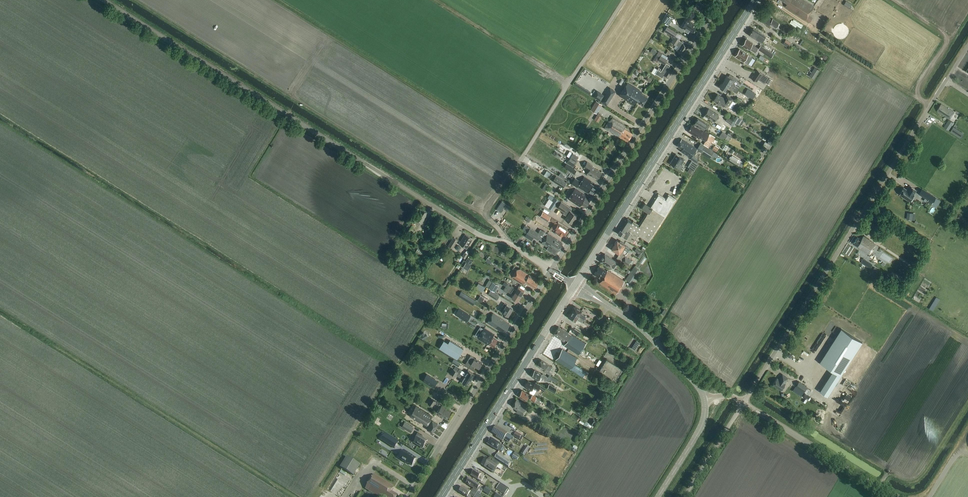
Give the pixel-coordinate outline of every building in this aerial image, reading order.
[(695,0),(693,0),(691,3),(695,5),(694,7),(701,11),(704,5),(698,1),(697,1),(695,0)] [(787,3),(785,7),(805,20),(814,6),(804,0),(782,0),(787,3)] [(659,15),(654,22),(658,25),(663,19),(659,15)] [(664,21),(669,24),(672,19),(667,15),(664,21)] [(771,20),(765,15),(761,21),(768,25),(770,23),(776,27),(779,23),(772,19),(771,20)] [(687,20),(683,26),(686,28),(685,29),(688,31),(689,30),(692,32),(694,30),(695,29),(695,28),(697,26),(687,20)] [(667,26),(664,31),(672,36),(671,38),(673,40),(671,42),(676,45),(679,46),(676,50),(680,52),(680,53),(682,55),(683,54),(688,46),(688,45),(682,41),(681,42),(679,40),(680,39),(675,36),(677,33),(667,26)] [(749,34),(749,35),(756,40),(758,41),(762,34),(760,33),(753,28),(750,32),(749,34)] [(644,38),(648,40),(652,33),(648,30),(644,38)] [(749,42),(746,40),(742,45),(746,47),(746,48),(749,50),(749,49),(755,53),(758,48),(752,44),(753,43),(749,41),(749,42)] [(771,57),(773,53),(760,45),(758,49),(771,57)] [(752,58),(739,50),(737,53),(736,53),(735,55),(736,56),(735,56),(741,60),(744,62),(748,64),(752,58)] [(654,58),(657,60),(658,60),(657,61),(664,65),(667,60),(666,59),(667,57),(658,52),(654,58)] [(668,78),(673,70),(668,67),(670,65),(666,63),(661,72),(660,71),(661,69),(659,68),(657,70),(654,68),(652,73),(654,74),(655,73),(662,78),(663,75),(668,78)] [(820,70),(815,67),(809,75),(814,78),(820,70)] [(765,84),(769,78),(757,70),(751,79),(757,82),(759,80),(765,84)] [(724,81),(738,91),(740,88),(733,84),(735,82),(732,80),(734,77),(729,74),(728,76),(727,76),(724,81)] [(736,93),(738,91),(724,81),(720,87),(725,91),(727,88),(736,93)] [(735,85),(743,90),(746,87),(738,81),(735,85)] [(628,85),(620,96),(632,104),(633,103),(635,104),(636,102),(642,106),(647,98),(641,94),(642,93),(636,90),(635,91),(633,90),(634,88),(628,85)] [(607,105),(616,92),(610,88),(601,101),(607,105)] [(747,89),(740,95),(745,101),(752,95),(747,89)] [(724,98),(718,94),(714,101),(723,107),(725,103),(729,106),(733,100),(726,95),(724,98)] [(596,113),(601,106),(595,102),(590,109),(596,113)] [(950,118),(954,112),(941,104),(937,110),(938,110),(938,111),(940,113),(940,112),(943,114),(950,118)] [(714,122),(718,115),(709,109),(703,118),(707,120),(708,118),(714,122)] [(736,117),(733,121),(741,126),(743,122),(743,120),(737,117),(736,117)] [(625,126),(612,118),(610,121),(609,121),(604,128),(609,131),(610,131),(614,133),(613,134),(616,136),(617,135),(628,142),(632,134),(624,129),(625,126)] [(707,129),(709,126),(698,118),(694,124),(703,130),(705,128),(707,129)] [(949,130),(954,123),(949,120),(944,127),(949,130)] [(702,132),(692,125),(688,131),(699,138),(700,137),(705,141),(703,144),(708,147),(712,141),(713,142),(716,138),(703,130),(702,132)] [(964,133),(953,126),(950,131),(961,138),(964,133)] [(691,158),(697,149),(682,139),(677,146),(682,149),(681,152),(691,158)] [(768,150),(771,145),(766,142),(765,141),(762,146),(765,148),(762,152),(765,154),(768,150)] [(700,152),(709,158),(713,152),(704,146),(700,152)] [(573,153),(569,159),(575,163),(579,156),(573,153)] [(681,165),(684,159),(676,154),(670,163),(678,168),(680,165),(681,165)] [(735,164),(738,159),(732,155),(729,160),(735,164)] [(693,170),(697,164),(691,161),(688,167),(693,170)] [(597,179),(601,172),(592,166),(592,165),(587,162),(584,168),(589,171),(587,173),(593,178),(594,177),(597,179)] [(566,164),(564,167),(575,174),(577,171),(566,164)] [(563,187),(566,182),(555,176),(552,181),(563,187)] [(575,179),(571,184),(577,188),(578,187),(588,193),(589,192),(594,195),(598,188),(590,183),(591,181),(584,177),(580,182),(575,179)] [(907,190),(903,188),(899,194),(910,201),(914,195),(914,194),(916,190),(910,186),(907,190)] [(590,201),(585,197),(586,196),(575,189),(568,199),(579,206),(581,204),(586,207),(590,201)] [(932,203),(936,197),(927,192),(923,197),(928,200),(927,201),(932,203)] [(665,198),(658,194),(650,206),(645,203),(642,208),(647,212),(639,224),(633,221),(632,222),(627,219),(618,233),(624,237),(623,237),(633,243),(638,235),(648,242),(676,199),(668,194),(665,198)] [(505,207),(506,204),(502,201),(496,210),(501,213),(505,207)] [(572,224),(578,216),(569,210),(570,208),(561,201),(557,207),(564,212),(563,214),(567,216),(565,219),(572,224)] [(421,224),(427,214),(426,214),(427,212),(422,208),(415,219),(421,224)] [(551,208),(549,211),(558,216),(560,214),(551,208)] [(547,221),(550,216),(543,211),(539,216),(547,221)] [(561,226),(558,224),(555,222),(551,228),(557,232),(560,234),(561,233),(564,235),(566,233),(568,231),(567,231),(568,230),(561,225),(561,226)] [(410,232),(415,226),(410,223),(406,229),(410,232)] [(527,232),(527,233),(537,240),(541,234),(538,233),(530,228),(527,232)] [(467,248),(472,240),(469,239),(470,237),(465,234),(459,244),(467,248)] [(552,247),(558,251),(562,244),(547,234),(546,236),(548,238),(547,239),(552,243),(551,244),(553,246),(552,247)] [(556,254),(558,251),(552,247),(553,246),(551,244),(552,243),(547,239),(548,238),(546,236),(545,237),(541,243),(548,247),(546,249),(555,254),(556,254)] [(875,244),(863,236),(861,239),(857,237),(853,243),(860,247),(859,248),(869,254),(875,244)] [(453,249),(458,240),(454,237),(448,246),(453,249)] [(615,244),(614,245),(622,250),(622,249),(628,252),(630,250),(624,246),(626,244),(620,241),(620,242),(617,240),(615,243),(615,244)] [(622,250),(614,245),(612,249),(619,253),(616,258),(622,261),(629,265),(632,260),(626,256),(628,252),(622,249),(622,250)] [(614,270),(619,263),(605,254),(600,261),(614,270)] [(607,271),(600,266),(595,275),(602,279),(599,283),(616,294),(624,281),(608,270),(607,271)] [(529,274),(520,269),(517,269),(511,277),(523,284),(525,281),(534,287),(539,280),(529,274)] [(486,286),(488,287),(494,291),(498,285),(492,281),(490,280),(486,286)] [(595,280),(592,285),(609,296),(612,291),(595,280)] [(510,289),(521,296),(524,291),(518,287),(517,289),(516,290),(514,289),(514,287),(512,286),(510,289)] [(517,301),(521,296),(510,289),(508,292),(510,294),(511,293),(513,295),(512,297),(517,301)] [(497,300),(499,296),(490,290),(487,294),(497,300)] [(476,301),(461,292),(459,295),(474,304),(476,301)] [(507,305),(504,303),(502,307),(504,308),(502,312),(508,315),(513,308),(507,304),(507,305)] [(571,312),(584,320),(586,317),(580,313),(582,311),(575,307),(574,306),(572,310),(573,310),(571,312)] [(459,308),(455,315),(466,322),(471,316),(459,308)] [(582,323),(584,320),(571,312),(570,314),(570,313),(568,317),(575,322),(577,319),(578,320),(578,321),(582,323)] [(506,330),(510,324),(493,314),(487,323),(502,333),(504,329),(506,330)] [(579,355),(586,344),(559,327),(554,334),(566,342),(564,346),(579,355)] [(493,347),(497,340),(492,337),(494,334),(484,328),(477,338),(488,345),(488,344),(493,347)] [(840,330),(819,364),(833,373),(840,377),(862,343),(840,330)] [(463,349),(450,340),(448,344),(444,341),(439,348),(443,351),(457,359),(463,349)] [(562,349),(555,360),(570,369),(577,358),(562,349)] [(475,366),(478,368),(482,363),(477,360),(478,359),(476,358),(476,359),(475,358),(474,358),(472,356),(471,356),(469,359),(467,361),(465,364),(473,369),(474,367),(475,366)] [(615,379),(622,368),(606,359),(599,370),(615,379)] [(550,370),(552,367),(549,364),(541,360),(538,365),(545,370),(545,369),(546,369),(547,368),(550,370)] [(811,378),(818,364),(813,362),(807,376),(811,378)] [(471,380),(457,371),(453,369),(451,373),(455,376),(456,374),(462,378),(462,377),(463,378),(461,381),(468,385),(471,380)] [(457,371),(471,380),(475,374),(468,370),(466,374),(465,373),(465,372),(459,369),(457,371)] [(538,373),(535,370),(534,370),(534,371),(533,372),(531,375),(531,376),(538,380),(540,377),(546,380),(548,377),(543,374),(542,374),(538,372),(538,373)] [(832,391),(840,377),(833,373),(824,387),(820,393),(824,395),(828,398),(832,391)] [(784,383),(787,377),(782,374),(779,379),(777,378),(772,384),(781,390),(785,383),(784,383)] [(427,375),(423,381),(433,387),(437,381),(427,375)] [(454,384),(459,387),(462,382),(457,379),(454,384)] [(532,384),(528,381),(527,383),(526,383),(524,386),(525,386),(528,388),(528,389),(531,391),(532,388),(537,391),(539,388),(541,386),(541,385),(536,382),(534,384),(532,383),(532,384)] [(804,391),(807,386),(799,381),(796,386),(804,391)] [(554,393),(557,389),(549,384),(547,388),(554,393)] [(774,394),(775,391),(767,385),(765,388),(774,394)] [(789,387),(788,389),(801,397),(804,392),(799,390),(798,393),(789,387)] [(528,395),(522,390),(520,394),(519,394),(518,395),(519,396),(518,396),(525,401),(527,397),(534,401),(539,405),(542,401),(530,392),(528,395)] [(603,406),(607,400),(599,395),(595,401),(603,406)] [(522,402),(520,401),(517,399),(512,406),(517,409),(516,412),(523,417),(530,407),(522,402)] [(446,419),(451,412),(445,408),(445,407),(442,405),(437,413),(446,419)] [(416,409),(416,410),(414,412),(416,413),(415,415),(414,414),(414,415),(413,417),(413,418),(420,422),(421,421),(424,423),(427,425),(427,424),(429,426),(427,429),(432,433),(438,424),(432,421),(430,424),(428,423),(432,416),(418,407),(416,409)] [(404,419),(420,429),(422,425),(406,415),(404,419)] [(589,424),(593,425),(595,421),(588,417),(587,420),(590,422),(589,424)] [(594,426),(592,426),(586,422),(584,425),(592,430),(594,426)] [(496,426),(492,432),(497,436),(496,437),(502,441),(504,439),(507,434),(508,433),(496,426)] [(415,438),(413,442),(421,448),(426,441),(420,438),(421,435),(416,432),(413,437),(415,438)] [(390,436),(386,443),(394,448),(399,442),(390,436)] [(491,438),(487,444),(499,451),(502,447),(502,446),(491,438)] [(526,446),(521,454),(524,457),(529,449),(526,446)] [(418,459),(414,456),(412,454),(405,450),(400,458),(409,463),(414,465),(418,459)] [(508,467),(511,463),(497,453),(494,458),(508,467)] [(340,496),(360,465),(347,457),(327,489),(340,496)] [(486,458),(481,464),(492,471),(494,472),(497,468),(500,470),(502,466),(499,464),(497,463),(493,460),(492,462),(486,458)] [(479,473),(474,470),(471,476),(481,482),(484,476),(481,474),(482,474),(479,472),(479,473)] [(398,495),(391,491),(394,487),(374,474),(365,488),(379,496),(397,496),(398,495)] [(477,490),(480,485),(469,478),(466,483),(477,490)] [(508,489),(500,483),(496,489),(504,494),(508,489)] [(462,487),(459,492),(467,496),(469,495),(472,496),(474,496),(477,493),(471,489),(470,492),(462,487)]
